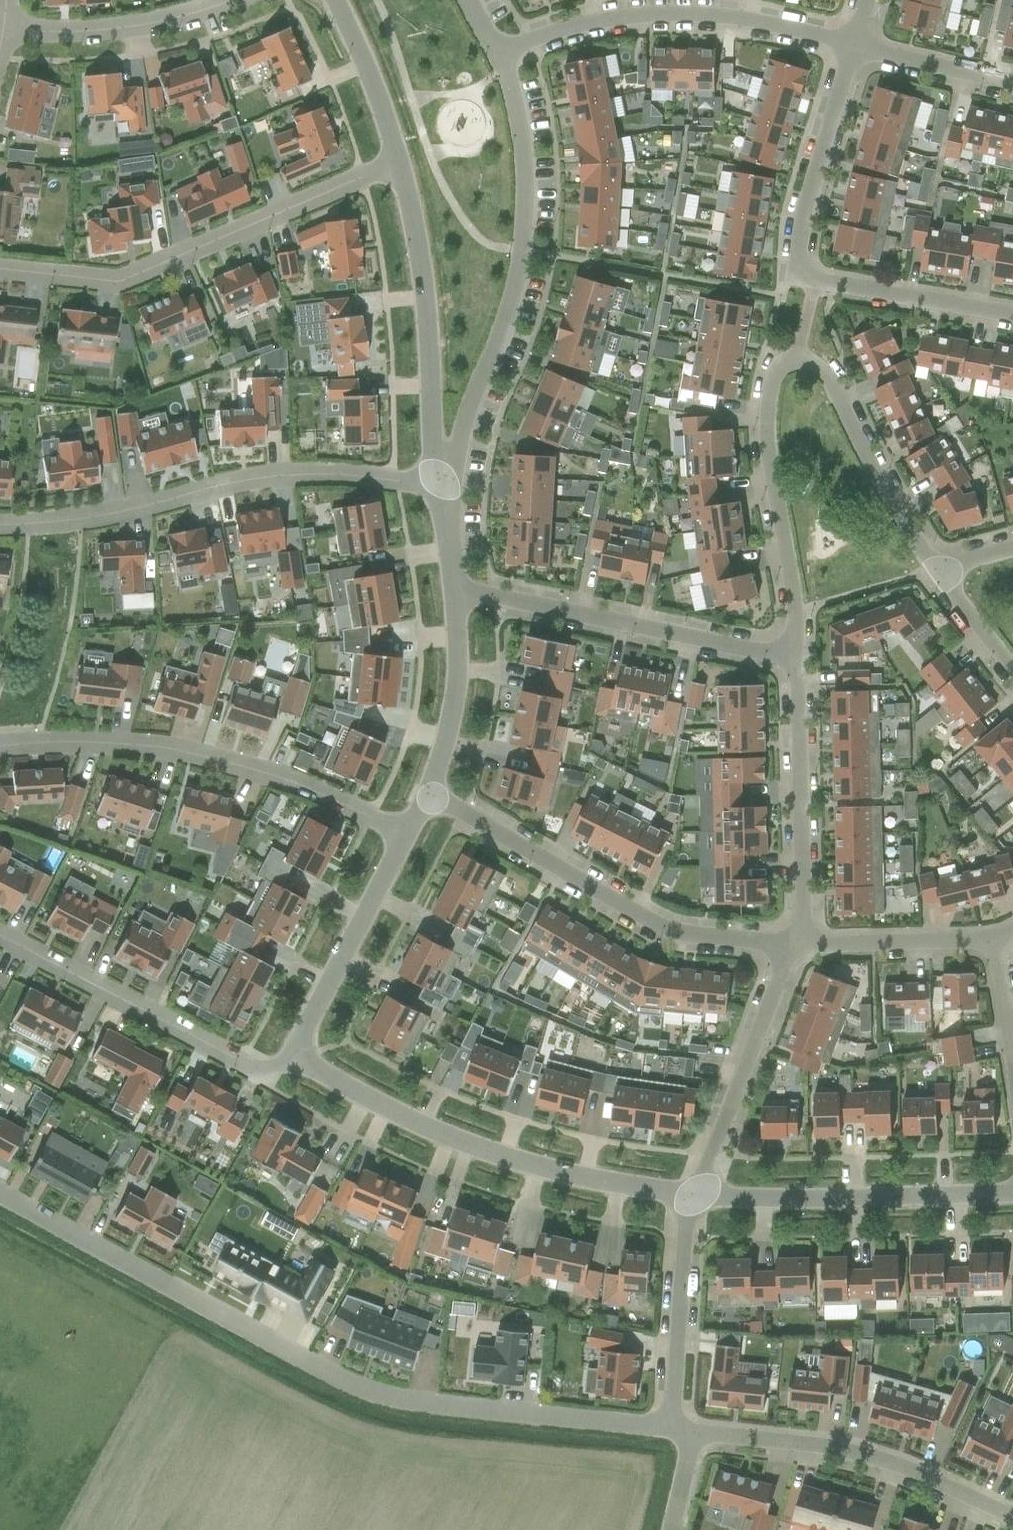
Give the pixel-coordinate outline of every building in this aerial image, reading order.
[(952,0),(906,0),(906,1),(905,1),(905,2),(949,13),(952,0)] [(995,30),(1008,33),(1005,48),(1012,50),(1012,0),(1002,0),(995,30)] [(943,39),(949,13),(905,2),(898,28),(943,39)] [(984,3),(981,17),(991,19),(994,6),(984,3)] [(987,39),(991,19),(981,17),(976,36),(987,39)] [(236,52),(235,53),(243,70),(244,69),(245,68),(260,61),(260,62),(262,62),(261,61),(267,58),(277,79),(271,82),(270,81),(269,82),(275,96),(276,96),(276,95),(310,80),(309,79),(308,80),(287,29),(288,29),(287,28),(259,40),(259,41),(260,41),(261,42),(237,53),(236,52)] [(674,50),(652,49),(651,89),(673,90),(674,50)] [(673,90),(693,90),(694,50),(674,50),(673,90)] [(693,90),(714,91),(715,51),(694,50),(693,90)] [(217,63),(223,78),(236,73),(229,57),(217,63)] [(569,86),(604,79),(600,58),(565,65),(569,86)] [(646,73),(646,60),(638,60),(638,72),(646,73)] [(802,92),(808,71),(770,60),(764,80),(802,92)] [(206,115),(225,109),(214,75),(204,78),(199,62),(157,76),(166,105),(181,100),(184,108),(202,102),(206,115)] [(733,72),(733,64),(721,64),(721,72),(733,72)] [(645,85),(646,73),(638,72),(637,85),(645,85)] [(733,80),(733,72),(721,72),(721,79),(733,80)] [(140,87),(120,89),(118,73),(84,76),(87,116),(112,114),(112,121),(128,120),(129,134),(144,133),(140,87)] [(51,109),(57,86),(18,76),(4,129),(34,137),(42,107),(51,109)] [(569,86),(573,106),(608,99),(604,79),(569,86)] [(764,80),(758,100),(796,111),(802,92),(764,80)] [(879,88),(871,113),(914,126),(922,100),(879,88)] [(722,110),(722,98),(714,98),(714,110),(722,110)] [(573,106),(577,126),(612,119),(608,99),(573,106)] [(758,100),(752,119),(790,131),(796,111),(758,100)] [(651,113),(651,101),(643,101),(643,113),(651,113)] [(306,158),(278,170),(284,182),(320,166),(317,159),(336,153),(320,108),(305,113),(303,107),(290,111),(292,117),(292,118),(296,129),(288,132),(294,151),(303,148),(306,158)] [(938,109),(934,126),(944,128),(948,112),(938,109)] [(983,153),(992,114),(969,109),(964,131),(951,128),(945,154),(959,158),(961,148),(973,151),(973,161),(982,163),(984,153),(983,153)] [(722,122),(722,110),(714,110),(714,122),(722,122)] [(650,125),(650,117),(651,113),(643,113),(642,125),(650,125)] [(906,152),(914,126),(871,113),(863,139),(906,152)] [(1012,125),(1012,119),(992,114),(983,153),(984,153),(996,156),(995,166),(1003,168),(1012,125)] [(222,133),(238,128),(234,116),(218,121),(222,133)] [(662,125),(663,117),(650,117),(650,125),(662,125)] [(684,126),(684,118),(672,118),(672,126),(684,126)] [(713,127),(713,118),(701,118),(701,126),(713,127)] [(581,145),(581,146),(616,139),(612,119),(577,126),(581,145)] [(752,119),(746,139),(784,150),(790,131),(752,119)] [(1003,168),(1011,170),(1012,165),(1012,125),(1003,168)] [(941,145),(944,128),(934,126),(930,142),(941,145)] [(681,144),(681,132),(673,132),(673,144),(681,144)] [(695,144),(695,132),(687,132),(687,144),(695,144)] [(579,145),(581,166),(621,163),(616,139),(581,146),(581,145),(579,145)] [(746,139),(740,159),(778,171),(784,150),(746,139)] [(898,178),(906,152),(863,139),(855,165),(898,178)] [(7,158),(33,161),(34,151),(8,148),(7,158)] [(152,154),(117,156),(117,172),(153,170),(152,154)] [(176,200),(187,226),(248,199),(241,184),(252,181),(244,158),(230,163),(234,175),(220,181),(215,169),(207,172),(207,171),(203,173),(203,174),(196,177),(198,181),(175,191),(178,199),(176,200)] [(583,185),(619,188),(621,163),(581,166),(582,186),(583,186),(583,185)] [(14,243),(16,216),(19,216),(22,183),(38,185),(39,172),(34,171),(34,168),(15,166),(15,169),(6,169),(4,192),(0,192),(0,242),(14,243)] [(924,168),(920,185),(931,187),(935,171),(924,168)] [(769,200),(773,179),(734,172),(730,193),(769,200)] [(689,186),(691,174),(683,173),(681,185),(689,186)] [(853,173),(847,199),(891,209),(897,183),(853,173)] [(980,189),(983,176),(970,173),(967,186),(980,189)] [(673,192),(676,180),(668,179),(666,191),(673,192)] [(87,221),(92,254),(126,249),(125,242),(149,239),(144,206),(158,204),(154,181),(117,186),(120,207),(106,209),(108,217),(87,221)] [(582,206),(618,208),(619,188),(583,185),(583,186),(582,206)] [(927,204),(931,187),(920,185),(917,201),(927,204)] [(1008,188),(1005,201),(1012,203),(1012,189),(1008,188)] [(671,204),(673,192),(666,191),(663,202),(671,204)] [(685,206),(687,194),(679,193),(677,205),(685,206)] [(765,220),(769,200),(730,193),(726,213),(765,220)] [(885,236),(891,209),(847,199),(841,226),(885,236)] [(683,218),(685,206),(677,205),(675,216),(683,218)] [(581,226),(617,228),(618,208),(582,206),(581,226)] [(762,240),(765,220),(726,213),(723,233),(762,240)] [(913,234),(916,218),(906,216),(903,233),(913,234)] [(944,273),(952,224),(944,223),(941,232),(929,230),(931,220),(916,218),(913,234),(912,244),(925,246),(920,269),(944,273)] [(354,219),(324,223),(331,281),(361,277),(359,257),(360,256),(358,240),(357,240),(354,219)] [(666,236),(668,224),(660,223),(658,234),(666,236)] [(971,254),(984,257),(988,230),(974,228),(973,238),(960,235),(960,225),(952,224),(944,273),(967,277),(971,254)] [(617,228),(581,226),(579,247),(615,250),(617,228)] [(879,262),(885,236),(841,226),(835,252),(879,262)] [(1001,241),(1002,233),(988,230),(984,257),(996,259),(992,282),(1012,285),(1012,243),(1001,241)] [(678,246),(680,234),(672,233),(670,245),(678,246)] [(758,260),(762,240),(723,233),(719,253),(758,260)] [(912,244),(913,234),(903,233),(900,249),(910,251),(912,244)] [(664,248),(666,236),(658,234),(656,246),(664,248)] [(676,258),(678,246),(670,245),(668,256),(676,258)] [(293,251),(276,254),(281,279),(298,276),(293,251)] [(719,253),(716,274),(755,281),(758,260),(719,253)] [(222,275),(211,280),(225,313),(250,302),(252,306),(276,296),(266,272),(254,277),(248,263),(237,268),(237,267),(222,274),(222,275)] [(577,276),(570,298),(609,310),(622,313),(628,292),(616,288),(577,276)] [(179,301),(176,293),(172,295),(173,297),(166,300),(165,298),(137,310),(143,324),(142,324),(144,328),(145,327),(151,341),(176,330),(183,346),(209,335),(192,295),(179,301)] [(563,317),(563,318),(603,330),(609,310),(570,298),(564,318),(563,317)] [(747,329),(751,307),(698,298),(694,320),(702,321),(747,329)] [(324,303),(295,306),(297,326),(313,324),(315,344),(330,342),(332,365),(336,364),(351,363),(364,361),(364,357),(366,357),(363,328),(360,328),(359,316),(347,317),(345,299),(323,302),(324,303)] [(669,315),(671,304),(663,302),(661,314),(669,315)] [(4,348),(5,339),(31,342),(35,310),(0,306),(0,348),(4,348)] [(653,322),(656,310),(647,308),(645,320),(653,322)] [(73,359),(92,361),(94,346),(110,348),(109,353),(108,354),(111,354),(115,319),(93,317),(93,313),(62,309),(61,313),(59,313),(55,348),(74,350),(73,359)] [(659,326),(667,327),(669,315),(661,314),(659,326)] [(563,318),(556,339),(604,353),(610,333),(603,330),(563,318)] [(651,334),(653,322),(645,320),(643,332),(651,334)] [(702,321),(699,343),(743,351),(747,329),(702,321)] [(870,378),(884,372),(884,371),(892,367),(887,356),(899,350),(889,328),(877,333),(874,328),(852,338),(870,378)] [(935,337),(935,340),(930,367),(929,370),(962,376),(963,375),(975,377),(980,351),(967,349),(969,343),(935,337)] [(935,340),(922,338),(917,364),(930,367),(935,340)] [(557,340),(551,361),(598,375),(604,353),(556,339),(556,340),(557,340)] [(699,343),(695,364),(739,372),(743,351),(699,343)] [(1012,374),(1012,348),(994,345),(993,353),(980,351),(975,377),(988,380),(987,384),(1001,386),(1000,397),(1009,398),(1012,374)] [(285,346),(273,350),(274,369),(286,368),(285,346)] [(648,353),(640,351),(637,363),(646,365),(648,353)] [(223,369),(235,364),(230,352),(218,357),(223,369)] [(907,360),(892,367),(884,371),(884,372),(889,383),(875,389),(889,419),(919,405),(906,377),(913,374),(907,360)] [(351,363),(336,364),(337,376),(353,375),(351,363)] [(695,364),(691,388),(681,386),(678,400),(715,407),(717,395),(735,399),(739,372),(695,364)] [(548,370),(539,391),(576,407),(585,386),(548,370)] [(231,446),(232,449),(252,447),(252,445),(264,444),(263,432),(277,431),(275,395),(279,395),(279,379),(274,379),(274,377),(250,378),(252,409),(245,409),(245,408),(241,409),(241,410),(217,411),(219,447),(231,446)] [(357,380),(325,381),(326,400),(342,399),(344,447),(376,445),(375,426),(376,426),(375,414),(374,415),(374,395),(358,396),(357,380)] [(639,403),(641,391),(633,389),(630,401),(639,403)] [(539,391),(530,411),(575,430),(583,410),(576,407),(539,391)] [(646,394),(644,406),(652,408),(654,396),(646,394)] [(636,414),(639,403),(630,401),(628,413),(636,414)] [(933,435),(919,405),(889,419),(903,449),(933,435)] [(530,411),(521,431),(558,447),(559,445),(568,449),(576,431),(575,430),(530,411)] [(136,447),(143,473),(163,467),(163,469),(166,468),(166,466),(173,464),(174,465),(177,465),(177,463),(196,457),(186,421),(137,435),(134,412),(116,414),(121,449),(136,447)] [(734,453),(733,430),(712,431),(711,416),(683,418),(685,456),(734,453)] [(945,423),(952,434),(963,427),(956,416),(945,423)] [(194,431),(198,445),(205,442),(202,429),(194,431)] [(63,488),(64,491),(84,488),(84,485),(99,483),(97,463),(101,462),(101,465),(114,463),(111,435),(97,437),(100,453),(95,454),(95,451),(79,453),(78,440),(57,443),(59,456),(42,458),(46,490),(63,488)] [(932,473),(939,484),(962,470),(955,459),(956,458),(942,436),(907,458),(921,480),(932,473)] [(632,440),(624,439),(622,451),(630,452),(632,440)] [(608,462),(611,450),(603,449),(600,460),(608,462)] [(734,453),(685,456),(687,480),(689,496),(717,492),(715,478),(736,477),(734,453)] [(554,480),(555,457),(515,455),(514,477),(554,480)] [(598,472),(606,474),(608,462),(600,460),(598,472)] [(9,498),(12,463),(0,462),(0,497),(9,498)] [(962,470),(939,484),(946,495),(934,502),(951,529),(983,520),(976,494),(975,494),(968,482),(969,482),(962,470)] [(553,501),(554,480),(514,477),(512,499),(553,501)] [(1003,481),(1011,512),(1012,511),(1012,478),(1003,481)] [(596,493),(588,491),(585,503),(593,504),(596,493)] [(717,492),(689,496),(695,532),(743,525),(740,502),(719,505),(717,492)] [(551,522),(553,501),(512,499),(511,519),(551,522)] [(330,509),(334,533),(381,525),(377,502),(330,509)] [(585,503),(583,515),(591,516),(593,504),(585,503)] [(282,589),(301,586),(296,550),(281,553),(280,548),(283,548),(278,509),(234,516),(241,564),(260,561),(261,564),(278,562),(282,589)] [(550,544),(551,522),(511,519),(510,519),(509,542),(550,544)] [(599,575),(622,580),(631,538),(633,528),(596,520),(591,549),(603,551),(599,575)] [(385,549),(381,525),(334,533),(338,556),(385,549)] [(726,552),(747,549),(743,525),(695,532),(698,556),(702,571),(729,565),(726,552)] [(663,564),(669,536),(654,533),(655,530),(633,526),(633,528),(631,538),(622,580),(645,585),(650,561),(663,564)] [(313,536),(311,528),(299,529),(300,538),(313,536)] [(207,546),(203,529),(193,531),(193,530),(169,534),(169,536),(166,536),(174,576),(197,572),(198,578),(226,572),(221,544),(207,546)] [(587,535),(579,534),(576,546),(585,547),(587,535)] [(113,543),(97,544),(98,571),(118,570),(119,595),(139,594),(140,609),(152,608),(151,581),(142,582),(141,569),(144,569),(143,541),(129,542),(129,541),(113,541),(113,543)] [(549,567),(550,544),(509,542),(507,564),(549,567)] [(576,546),(574,557),(582,559),(585,547),(576,546)] [(316,563),(304,565),(305,574),(318,572),(316,563)] [(392,597),(388,572),(362,577),(360,565),(326,571),(329,584),(342,581),(346,605),(392,597)] [(729,565),(702,571),(704,584),(701,585),(706,609),(728,604),(730,610),(747,606),(745,600),(758,597),(752,573),(732,578),(729,565)] [(397,622),(392,597),(346,605),(350,628),(341,630),(341,642),(368,641),(367,627),(397,622)] [(908,599),(870,613),(879,638),(899,630),(906,639),(926,623),(908,599)] [(879,638),(870,613),(832,627),(832,656),(858,656),(858,645),(879,638)] [(215,642),(228,646),(233,633),(219,629),(215,642)] [(548,669),(545,682),(571,687),(574,673),(570,672),(575,646),(528,636),(522,664),(548,669)] [(369,655),(368,641),(341,642),(342,653),(352,654),(349,678),(396,683),(398,658),(369,655)] [(233,685),(220,724),(266,739),(275,709),(278,710),(278,711),(297,718),(309,683),(307,682),(307,656),(307,651),(299,649),(298,653),(290,677),(289,676),(289,678),(281,703),(278,701),(278,700),(277,699),(277,700),(244,689),(245,685),(246,685),(246,684),(245,684),(252,664),(253,664),(253,663),(233,656),(226,679),(235,682),(234,686),(233,685)] [(198,705),(208,707),(222,656),(203,651),(195,683),(179,679),(178,683),(160,678),(151,708),(194,720),(198,705)] [(929,682),(950,665),(941,654),(920,671),(929,682)] [(77,666),(72,701),(120,707),(122,691),(137,693),(140,667),(110,663),(109,669),(77,666)] [(636,722),(638,712),(647,671),(621,665),(615,690),(601,687),(596,714),(636,722)] [(958,675),(950,665),(929,682),(937,692),(934,694),(943,705),(936,712),(941,719),(980,687),(966,669),(958,675)] [(843,671),(843,686),(870,685),(869,670),(843,671)] [(674,735),(681,704),(667,701),(672,676),(647,671),(638,712),(655,716),(652,730),(674,735)] [(393,707),(396,683),(349,678),(346,702),(393,707)] [(556,726),(559,709),(566,710),(571,687),(545,682),(543,695),(522,691),(516,717),(556,726)] [(687,706),(700,709),(704,685),(692,682),(687,706)] [(718,686),(718,709),(764,707),(763,685),(718,686)] [(995,706),(980,687),(941,719),(946,725),(955,720),(963,730),(955,736),(965,747),(985,731),(977,720),(995,706)] [(833,692),(834,719),(879,717),(878,691),(833,692)] [(346,702),(345,714),(359,718),(363,704),(346,702)] [(896,717),(909,717),(909,704),(896,704),(896,717)] [(685,719),(693,721),(695,709),(687,707),(685,719)] [(718,709),(719,730),(764,729),(764,707),(718,709)] [(355,732),(359,718),(345,714),(334,711),(331,722),(340,726),(331,747),(374,765),(383,743),(355,732)] [(566,728),(556,726),(516,717),(511,744),(535,749),(532,762),(558,768),(566,728)] [(879,744),(879,717),(834,719),(835,745),(879,744)] [(990,763),(1012,744),(1012,728),(1007,721),(976,746),(990,763)] [(719,730),(719,753),(765,751),(764,729),(719,730)] [(896,730),(897,744),(910,743),(910,730),(896,730)] [(294,740),(306,745),(309,737),(298,732),(294,740)] [(678,752),(686,754),(689,741),(681,740),(678,752)] [(910,757),(910,743),(897,744),(897,757),(910,757)] [(880,771),(879,744),(835,745),(835,772),(880,771)] [(990,763),(991,764),(992,763),(1004,779),(1012,772),(1012,744),(990,763)] [(364,787),(374,765),(331,747),(321,768),(364,787)] [(666,780),(671,763),(642,756),(638,773),(666,780)] [(765,782),(765,757),(712,759),(713,796),(742,795),(741,783),(765,782)] [(608,763),(597,758),(594,765),(604,771),(608,763)] [(554,783),(558,768),(532,762),(529,775),(505,768),(497,795),(547,809),(554,783)] [(13,787),(1,787),(0,789),(0,810),(9,814),(13,804),(16,804),(16,801),(63,798),(62,797),(66,797),(63,807),(76,812),(84,789),(70,784),(70,786),(62,786),(61,769),(12,772),(13,787)] [(949,779),(958,789),(968,781),(960,770),(949,779)] [(881,798),(880,771),(835,772),(836,799),(881,798)] [(1004,779),(1012,790),(1012,772),(1004,779)] [(157,793),(107,776),(95,813),(122,822),(120,830),(137,836),(140,828),(145,829),(145,828),(153,831),(158,813),(151,811),(157,793)] [(632,784),(643,790),(647,782),(636,777),(632,784)] [(977,791),(968,781),(958,789),(966,800),(977,791)] [(643,790),(654,795),(657,788),(647,782),(643,790)] [(184,788),(175,823),(193,827),(192,833),(208,837),(208,839),(220,842),(216,857),(231,861),(238,847),(234,845),(240,820),(227,816),(232,800),(215,796),(215,794),(201,791),(201,792),(184,788)] [(917,792),(904,792),(904,806),(918,805),(917,792)] [(670,794),(668,802),(680,805),(682,796),(670,794)] [(611,805),(591,795),(571,836),(591,846),(611,805)] [(742,807),(742,795),(713,796),(714,832),(767,830),(766,807),(742,807)] [(631,815),(611,805),(591,846),(610,855),(631,815)] [(918,819),(918,805),(904,806),(904,819),(918,819)] [(882,833),(881,806),(836,808),(837,834),(882,833)] [(972,816),(980,827),(991,818),(982,808),(972,816)] [(265,824),(269,816),(258,810),(253,818),(265,824)] [(290,837),(328,857),(339,835),(302,815),(290,837)] [(650,825),(631,815),(610,855),(630,865),(650,825)] [(999,829),(991,818),(980,827),(989,837),(999,829)] [(670,835),(650,825),(630,865),(650,875),(670,835)] [(767,854),(767,830),(714,832),(715,868),(743,867),(743,855),(767,854)] [(882,860),(882,833),(837,834),(838,861),(882,860)] [(261,864),(285,876),(291,865),(316,879),(328,857),(290,837),(290,838),(294,840),(286,855),(270,847),(261,864)] [(15,913),(22,898),(35,905),(50,877),(36,870),(31,878),(4,863),(10,851),(0,846),(0,905),(15,913)] [(899,846),(900,860),(913,859),(913,846),(899,846)] [(453,874),(495,895),(505,875),(464,854),(453,874)] [(995,859),(996,865),(966,873),(974,904),(1006,896),(1003,884),(1012,882),(1012,871),(1009,855),(995,859)] [(913,872),(913,859),(900,860),(900,873),(913,872)] [(883,887),(882,860),(838,861),(838,887),(837,887),(837,888),(883,887)] [(252,901),(293,922),(305,900),(279,887),(285,876),(261,864),(255,876),(263,880),(252,901)] [(744,879),(743,867),(715,868),(716,905),(769,903),(768,879),(744,879)] [(974,904),(966,873),(935,881),(934,874),(919,877),(926,903),(939,900),(942,912),(974,904)] [(443,893),(485,915),(495,895),(453,874),(443,893)] [(915,883),(902,886),(905,899),(918,896),(915,883)] [(884,914),(883,887),(837,888),(838,915),(884,914)] [(45,922),(51,925),(50,927),(60,932),(61,931),(80,941),(88,927),(103,935),(117,910),(90,896),(86,903),(61,890),(45,922)] [(451,936),(476,949),(485,932),(469,924),(476,911),(484,915),(485,915),(443,893),(433,913),(457,925),(451,936)] [(227,914),(220,926),(251,942),(261,947),(267,937),(282,944),(293,922),(252,901),(241,921),(227,914)] [(533,916),(537,908),(526,902),(522,909),(533,916)] [(565,916),(546,905),(522,948),(540,959),(565,916)] [(517,917),(528,924),(533,916),(522,909),(517,917)] [(131,921),(112,958),(155,980),(170,949),(178,953),(193,924),(171,912),(165,923),(142,912),(136,924),(131,921)] [(583,927),(565,916),(540,959),(558,969),(583,927)] [(220,926),(214,938),(230,946),(220,966),(261,988),(272,967),(255,958),(261,947),(251,942),(220,926)] [(601,937),(583,927),(558,969),(576,980),(601,937)] [(476,949),(451,936),(445,947),(420,933),(409,953),(451,975),(461,956),(468,960),(474,949),(476,950),(476,949)] [(619,947),(601,937),(576,980),(594,990),(619,947)] [(514,954),(517,949),(505,942),(502,946),(514,954)] [(637,957),(636,957),(619,947),(594,990),(612,1001),(638,957),(637,957)] [(193,952),(185,948),(179,960),(187,964),(193,952)] [(441,994),(451,975),(409,953),(399,973),(424,987),(418,998),(442,1010),(449,998),(441,994)] [(612,1001),(636,1014),(653,962),(638,957),(612,1001)] [(667,967),(653,962),(636,1014),(662,1017),(667,967)] [(209,986),(250,1008),(261,988),(220,966),(209,986)] [(683,1014),(688,970),(668,968),(668,967),(667,967),(662,1017),(663,1017),(663,1012),(683,1014)] [(688,970),(683,1014),(704,1016),(709,972),(688,970)] [(174,983),(182,987),(188,975),(180,971),(174,983)] [(730,974),(709,972),(704,1016),(705,1016),(705,1012),(726,1014),(730,974)] [(816,972),(806,998),(848,1013),(858,988),(816,972)] [(974,973),(944,974),(945,1010),(975,1010),(974,973)] [(510,984),(503,980),(498,988),(505,992),(510,984)] [(930,984),(884,986),(885,1030),(905,1029),(905,1015),(915,1015),(915,1020),(931,1020),(930,984)] [(250,1008),(209,986),(198,1007),(239,1029),(250,1008)] [(50,1042),(64,1049),(81,1016),(28,988),(11,1021),(13,1022),(10,1027),(32,1038),(37,1030),(52,1038),(50,1042)] [(527,994),(524,1001),(537,1007),(540,1000),(527,994)] [(388,995),(378,1015),(420,1037),(430,1017),(388,995)] [(838,1039),(848,1013),(806,998),(797,1023),(838,1039)] [(548,1003),(540,1000),(537,1007),(545,1011),(548,1003)] [(860,1005),(860,1018),(871,1018),(870,1005),(860,1005)] [(571,1013),(568,1021),(576,1024),(579,1017),(571,1013)] [(368,1035),(409,1057),(420,1037),(378,1015),(368,1035)] [(587,1020),(579,1017),(576,1024),(584,1028),(587,1020)] [(871,1031),(871,1018),(860,1018),(861,1032),(871,1031)] [(829,1064),(838,1039),(797,1023),(787,1048),(796,1051),(821,1060),(821,1061),(829,1064)] [(473,1024),(461,1047),(474,1052),(464,1078),(486,1087),(503,1043),(482,1035),(484,1028),(473,1024)] [(106,1028),(91,1057),(128,1076),(110,1110),(132,1121),(149,1087),(152,1089),(158,1078),(159,1078),(161,1075),(160,1075),(166,1064),(141,1051),(139,1056),(130,1051),(134,1043),(106,1028)] [(932,1055),(944,1053),(971,1049),(969,1035),(931,1040),(932,1055)] [(618,1039),(616,1047),(624,1049),(626,1042),(618,1039)] [(660,1040),(659,1048),(667,1049),(668,1041),(660,1040)] [(460,1048),(448,1042),(444,1050),(456,1056),(460,1048)] [(635,1044),(626,1042),(624,1049),(632,1052),(635,1044)] [(503,1043),(486,1087),(508,1095),(518,1070),(530,1073),(534,1061),(538,1048),(526,1045),(520,1060),(500,1052),(504,1043),(503,1043)] [(689,1044),(689,1052),(697,1053),(698,1045),(689,1044)] [(707,1046),(698,1045),(697,1053),(706,1054),(707,1046)] [(878,1049),(864,1051),(866,1065),(880,1063),(878,1049)] [(973,1062),(971,1049),(944,1053),(947,1066),(973,1062)] [(452,1064),(456,1056),(444,1050),(440,1058),(452,1064)] [(821,1061),(821,1060),(796,1051),(791,1064),(816,1073),(821,1061)] [(44,1081),(57,1088),(71,1061),(58,1054),(44,1081)] [(548,1059),(536,1104),(559,1110),(571,1065),(548,1059)] [(687,1059),(685,1077),(694,1078),(696,1060),(687,1059)] [(538,1077),(543,1064),(534,1061),(530,1073),(530,1074),(538,1077)] [(571,1065),(559,1110),(582,1117),(589,1090),(601,1093),(605,1074),(571,1065)] [(605,1074),(601,1093),(615,1095),(611,1123),(634,1126),(641,1079),(605,1074)] [(210,1085),(195,1077),(188,1091),(175,1084),(164,1104),(177,1112),(182,1103),(193,1108),(190,1114),(207,1124),(210,1118),(236,1132),(231,1141),(232,1142),(247,1116),(231,1107),(236,1099),(221,1091),(222,1090),(211,1084),(210,1085)] [(662,1092),(663,1083),(641,1079),(634,1126),(657,1129),(662,1092)] [(662,1092),(657,1129),(680,1133),(683,1116),(693,1117),(697,1090),(687,1089),(687,1086),(663,1083),(662,1092)] [(935,1099),(903,1100),(904,1133),(937,1132),(937,1112),(951,1112),(950,1085),(935,1086),(935,1099)] [(976,1103),(962,1103),(963,1131),(995,1130),(994,1102),(993,1102),(993,1088),(976,1089),(976,1103)] [(33,1114),(40,1117),(51,1099),(39,1092),(37,1096),(34,1094),(25,1111),(32,1115),(33,1114)] [(865,1094),(852,1094),(853,1121),(866,1121),(866,1134),(892,1133),(891,1092),(865,1093),(865,1094)] [(840,1122),(853,1121),(852,1094),(840,1095),(840,1094),(814,1094),(815,1136),(841,1135),(840,1122)] [(798,1100),(765,1100),(765,1108),(762,1108),(762,1136),(798,1136),(798,1100)] [(7,1162),(24,1131),(11,1124),(3,1119),(0,1118),(0,1158),(7,1162)] [(273,1118),(251,1157),(280,1173),(281,1170),(308,1185),(322,1160),(295,1145),(301,1134),(273,1118)] [(50,1133),(28,1173),(84,1204),(100,1175),(68,1158),(74,1146),(50,1133)] [(126,1173),(140,1180),(154,1154),(140,1146),(126,1173)] [(374,1221),(391,1181),(364,1169),(357,1184),(345,1178),(338,1194),(336,1193),(332,1203),(374,1220),(374,1221)] [(419,1193),(391,1181),(374,1221),(375,1221),(378,1213),(393,1219),(387,1235),(401,1240),(397,1252),(411,1257),(423,1219),(410,1214),(419,1193)] [(313,1184),(302,1204),(316,1212),(327,1192),(313,1184)] [(114,1218),(134,1229),(133,1231),(148,1239),(149,1237),(169,1248),(183,1223),(168,1215),(176,1200),(151,1186),(143,1201),(128,1193),(114,1218)] [(448,1232),(434,1228),(426,1253),(450,1260),(453,1249),(469,1254),(481,1216),(455,1207),(448,1232)] [(481,1216),(469,1254),(466,1265),(506,1277),(514,1252),(500,1248),(508,1224),(481,1216)] [(567,1239),(540,1233),(535,1258),(521,1255),(515,1281),(540,1286),(542,1275),(558,1278),(567,1239)] [(594,1245),(567,1239),(558,1278),(575,1282),(572,1293),(597,1298),(602,1273),(588,1270),(594,1245)] [(230,1244),(213,1274),(238,1288),(269,1305),(271,1301),(287,1310),(306,1320),(333,1271),(314,1260),(301,1283),(279,1270),(281,1267),(279,1266),(277,1270),(273,1267),(275,1264),(234,1242),(233,1245),(230,1244)] [(651,1252),(623,1249),(621,1275),(606,1274),(603,1303),(628,1305),(629,1291),(647,1293),(651,1252)] [(970,1268),(957,1269),(958,1295),(972,1295),(972,1288),(1004,1287),(1003,1254),(970,1255),(970,1268)] [(911,1296),(958,1295),(957,1269),(945,1269),(944,1255),(911,1256),(911,1296)] [(873,1270),(861,1270),(861,1304),(861,1309),(874,1309),(874,1298),(900,1298),(899,1256),(873,1257),(873,1270)] [(823,1305),(861,1304),(861,1270),(848,1271),(848,1257),(822,1258),(823,1305)] [(811,1290),(810,1258),(776,1259),(777,1272),(764,1272),(764,1301),(779,1300),(778,1291),(811,1290)] [(765,1305),(764,1301),(764,1272),(751,1273),(751,1259),(717,1260),(718,1292),(738,1292),(738,1306),(765,1305)] [(380,1357),(394,1320),(393,1319),(380,1315),(383,1307),(347,1295),(332,1324),(352,1334),(348,1346),(380,1357)] [(380,1357),(414,1370),(420,1354),(422,1348),(431,1323),(396,1310),(393,1319),(394,1320),(380,1357)] [(1008,1314),(991,1314),(992,1331),(1009,1331),(1008,1314)] [(597,1394),(597,1395),(634,1399),(635,1395),(636,1395),(639,1371),(637,1371),(639,1354),(621,1352),(621,1351),(622,1351),(625,1335),(592,1328),(588,1344),(602,1347),(602,1350),(601,1350),(599,1369),(587,1368),(585,1392),(597,1394)] [(496,1348),(475,1345),(472,1376),(493,1378),(492,1383),(523,1386),(529,1332),(498,1329),(496,1348)] [(988,1345),(1002,1352),(1009,1337),(1001,1333),(987,1333),(988,1345)] [(716,1344),(713,1372),(712,1372),(709,1404),(729,1406),(729,1407),(744,1409),(744,1408),(764,1410),(767,1378),(737,1375),(740,1347),(716,1344)] [(788,1406),(830,1411),(832,1393),(845,1395),(849,1356),(821,1353),(819,1371),(792,1368),(788,1406)] [(899,1430),(910,1394),(888,1388),(891,1378),(870,1372),(871,1365),(857,1364),(853,1400),(867,1402),(867,1401),(873,1402),(868,1420),(899,1429),(899,1430)] [(910,1394),(899,1430),(913,1434),(913,1433),(933,1439),(938,1421),(940,1422),(940,1423),(955,1429),(974,1385),(959,1379),(952,1396),(936,1391),(933,1400),(910,1394)] [(961,1454),(1001,1473),(1007,1459),(1012,1461),(1012,1404),(1002,1430),(977,1418),(961,1454)] [(708,1503),(742,1513),(738,1529),(741,1529),(772,1529),(776,1516),(768,1514),(776,1486),(717,1470),(708,1503)] [(841,1496),(803,1485),(792,1524),(794,1524),(792,1529),(806,1529),(806,1528),(814,1529),(832,1529),(841,1496)] [(841,1496),(832,1529),(871,1529),(878,1507),(841,1496)] [(905,1517),(904,1520),(902,1519),(898,1529),(939,1529),(927,1526),(928,1524),(905,1517)]
